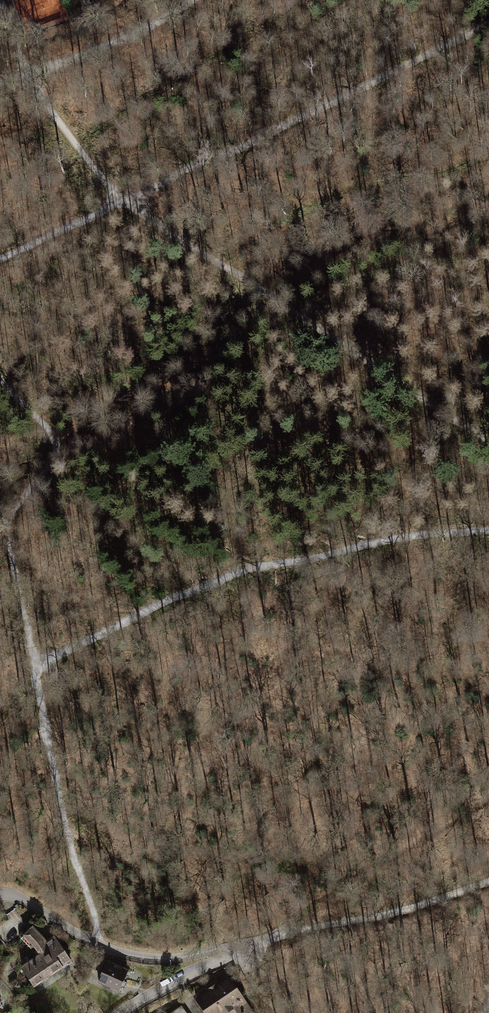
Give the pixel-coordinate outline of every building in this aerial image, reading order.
[(20,969),(35,990),(73,965),(53,937),(45,942),(41,936),(32,927),(24,935),(33,946),(39,955),(20,969)] [(101,976),(97,985),(120,995),(123,997),(129,985),(126,983),(124,982),(129,970),(109,961),(107,963),(100,960),(94,973),(101,976)] [(193,997),(204,1012),(225,1012),(228,1011),(229,1012),(250,1012),(225,976),(193,997)]
